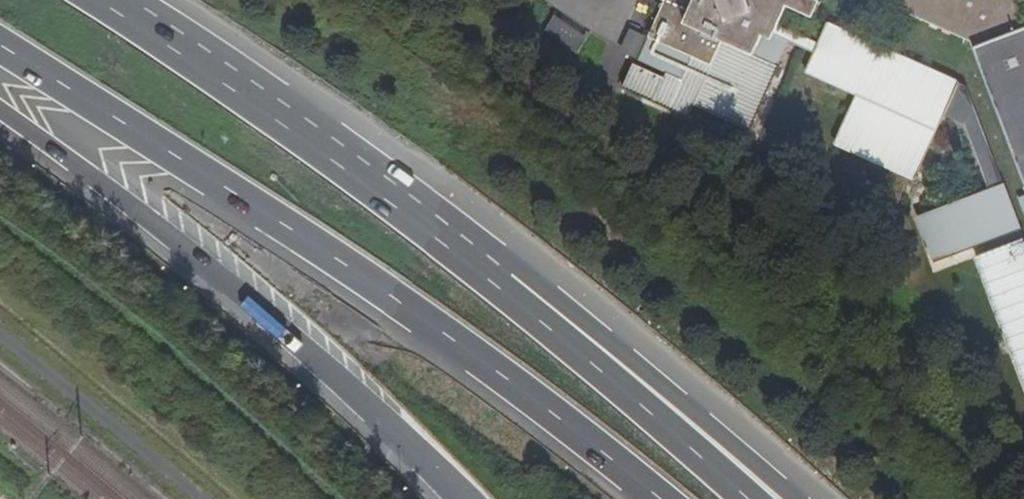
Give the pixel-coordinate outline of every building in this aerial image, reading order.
[(649,1),(659,5),(644,42),(711,71),(724,41),(779,66),(788,47),(810,58),(801,78),(850,101),(828,149),(909,184),(937,120),(959,130),(984,197),(908,225),(925,269),(1019,234),(965,91),(952,86),(823,28),(815,46),(775,29),(783,12),(806,22),(816,5),(806,0),(650,0),(649,1)] [(889,8),(969,44),(1023,191),(1023,28),(1013,2),(1010,0),(892,0),(889,8)] [(576,52),(587,34),(554,14),(542,32),(576,52)] [(753,130),(779,66),(724,41),(711,71),(696,105),(753,130)] [(711,71),(644,42),(626,88),(689,117),(696,105),(711,71)]
